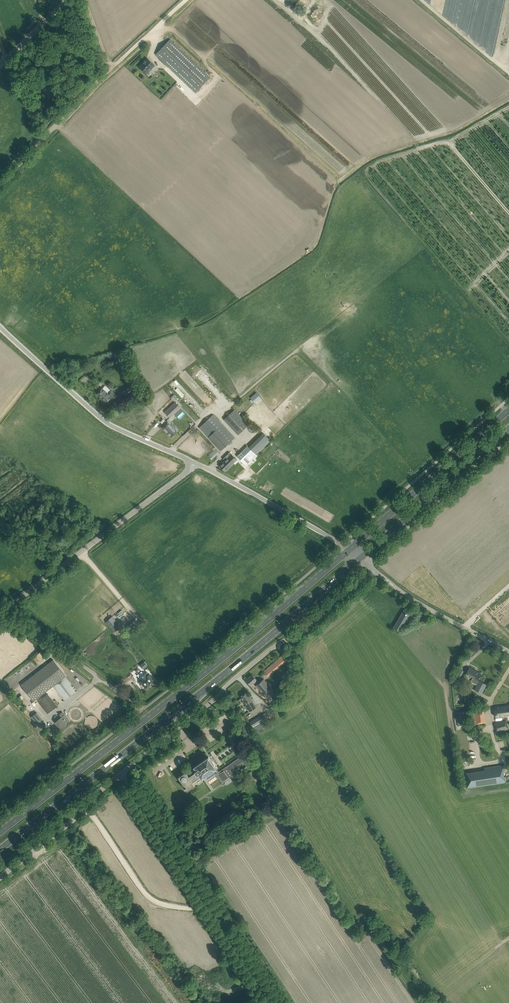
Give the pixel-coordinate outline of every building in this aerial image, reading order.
[(156,54),(196,93),(210,77),(170,39),(156,54)] [(140,67),(147,74),(155,65),(148,58),(145,61),(143,63),(144,63),(140,67)] [(120,392),(123,397),(133,391),(130,386),(120,392)] [(113,400),(117,395),(111,390),(109,394),(102,388),(97,394),(102,399),(106,403),(111,398),(113,400)] [(251,397),(255,402),(260,397),(256,393),(251,397)] [(165,412),(170,417),(181,408),(175,402),(165,412)] [(223,420),(238,435),(249,424),(234,409),(223,420)] [(199,427),(221,451),(225,447),(235,438),(213,415),(199,427)] [(168,422),(162,427),(171,437),(177,431),(168,422)] [(248,446),(237,456),(240,458),(246,464),(256,454),(248,446)] [(208,456),(212,459),(219,452),(216,449),(208,456)] [(225,471),(237,459),(230,452),(223,458),(225,460),(220,465),(225,471)] [(394,627),(400,631),(411,613),(404,609),(394,627)] [(106,622),(114,632),(121,626),(112,616),(106,622)] [(264,672),(268,676),(286,660),(282,656),(264,672)] [(21,685),(34,701),(54,685),(65,699),(76,691),(65,677),(66,676),(53,659),(21,685)] [(145,661),(140,665),(144,669),(148,664),(145,661)] [(467,672),(466,673),(473,677),(472,678),(473,678),(471,682),(477,685),(474,690),(482,694),(487,684),(479,680),(479,681),(478,681),(479,678),(481,674),(469,667),(467,672)] [(137,675),(140,678),(139,679),(141,681),(141,682),(146,688),(154,680),(151,676),(147,672),(144,674),(142,671),(137,675)] [(246,680),(251,685),(255,682),(257,685),(256,685),(263,694),(271,687),(264,679),(259,683),(257,680),(252,674),(246,680)] [(241,696),(250,711),(256,707),(247,692),(241,696)] [(39,701),(48,713),(57,706),(48,694),(39,701)] [(496,717),(508,715),(508,705),(495,707),(496,717)] [(474,710),(476,724),(486,722),(484,709),(474,710)] [(60,714),(62,717),(56,722),(61,729),(66,724),(65,723),(69,720),(65,715),(62,712),(60,714)] [(33,718),(42,730),(45,728),(42,724),(44,722),(38,714),(33,718)] [(264,714),(250,722),(253,727),(266,719),(264,714)] [(494,723),(496,732),(508,729),(506,721),(494,723)] [(252,763),(245,753),(227,765),(228,766),(226,767),(226,766),(219,771),(208,756),(194,766),(196,769),(195,770),(196,772),(189,777),(185,772),(178,777),(185,787),(185,788),(185,789),(186,788),(188,791),(195,786),(193,783),(202,777),(202,778),(205,776),(207,780),(215,774),(222,784),(237,773),(233,768),(243,762),(247,767),(252,763)] [(465,773),(467,788),(506,782),(506,776),(504,777),(503,771),(505,770),(504,765),(484,768),(484,770),(465,773)] [(248,773),(253,780),(261,774),(257,770),(255,768),(248,773)]
